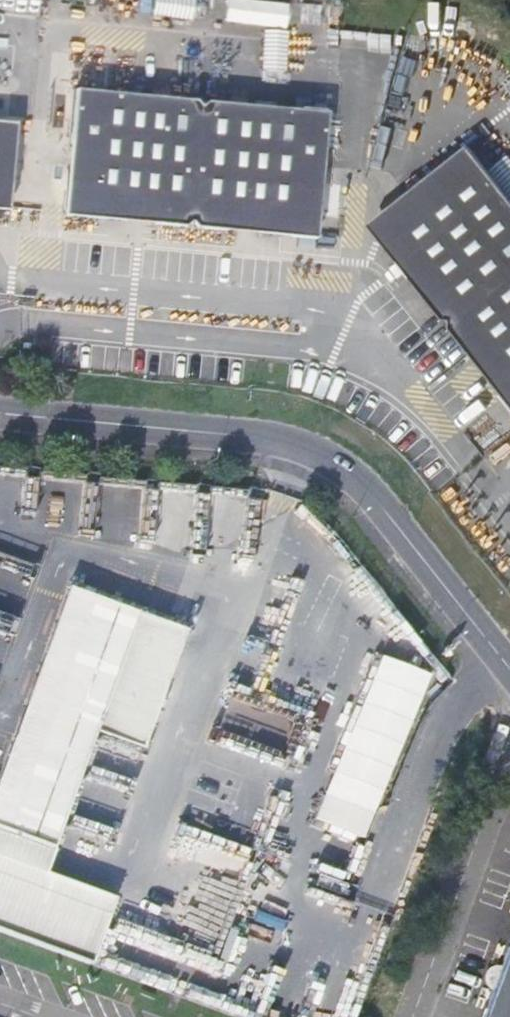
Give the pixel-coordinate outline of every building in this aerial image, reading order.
[(298,151),(327,153),(330,101),(78,83),(74,137),(105,139),(102,187),(160,191),(159,215),(193,218),(199,213),(204,218),(233,220),(235,197),(295,200),(298,151)] [(0,120),(0,206),(13,207),(17,121),(0,120)] [(486,127),(425,177),(444,202),(425,216),(463,263),(443,279),(463,304),(469,306),(468,311),(488,336),(508,320),(509,323),(509,156),(486,127)] [(70,210),(159,215),(160,191),(102,187),(105,139),(74,137),(70,210)] [(323,227),(327,153),(298,151),(295,200),(235,197),(233,220),(323,227)] [(386,208),(443,279),(463,263),(425,216),(444,202),(425,177),(386,208)] [(508,320),(488,336),(509,363),(509,323),(508,320)] [(45,348),(28,347),(27,355),(39,357),(38,360),(43,360),(45,348)] [(188,630),(70,586),(0,776),(0,857),(44,873),(50,858),(96,732),(143,749),(188,630)] [(89,964),(114,899),(44,873),(0,857),(0,931),(89,964)] [(498,979),(509,983),(509,946),(501,970),(498,979)] [(494,970),(490,972),(488,975),(498,979),(501,970),(497,970),(494,970)] [(498,979),(488,975),(486,979),(487,983),(489,987),(493,991),(498,979)] [(483,1016),(509,1016),(509,983),(498,979),(493,991),(483,1016)]
